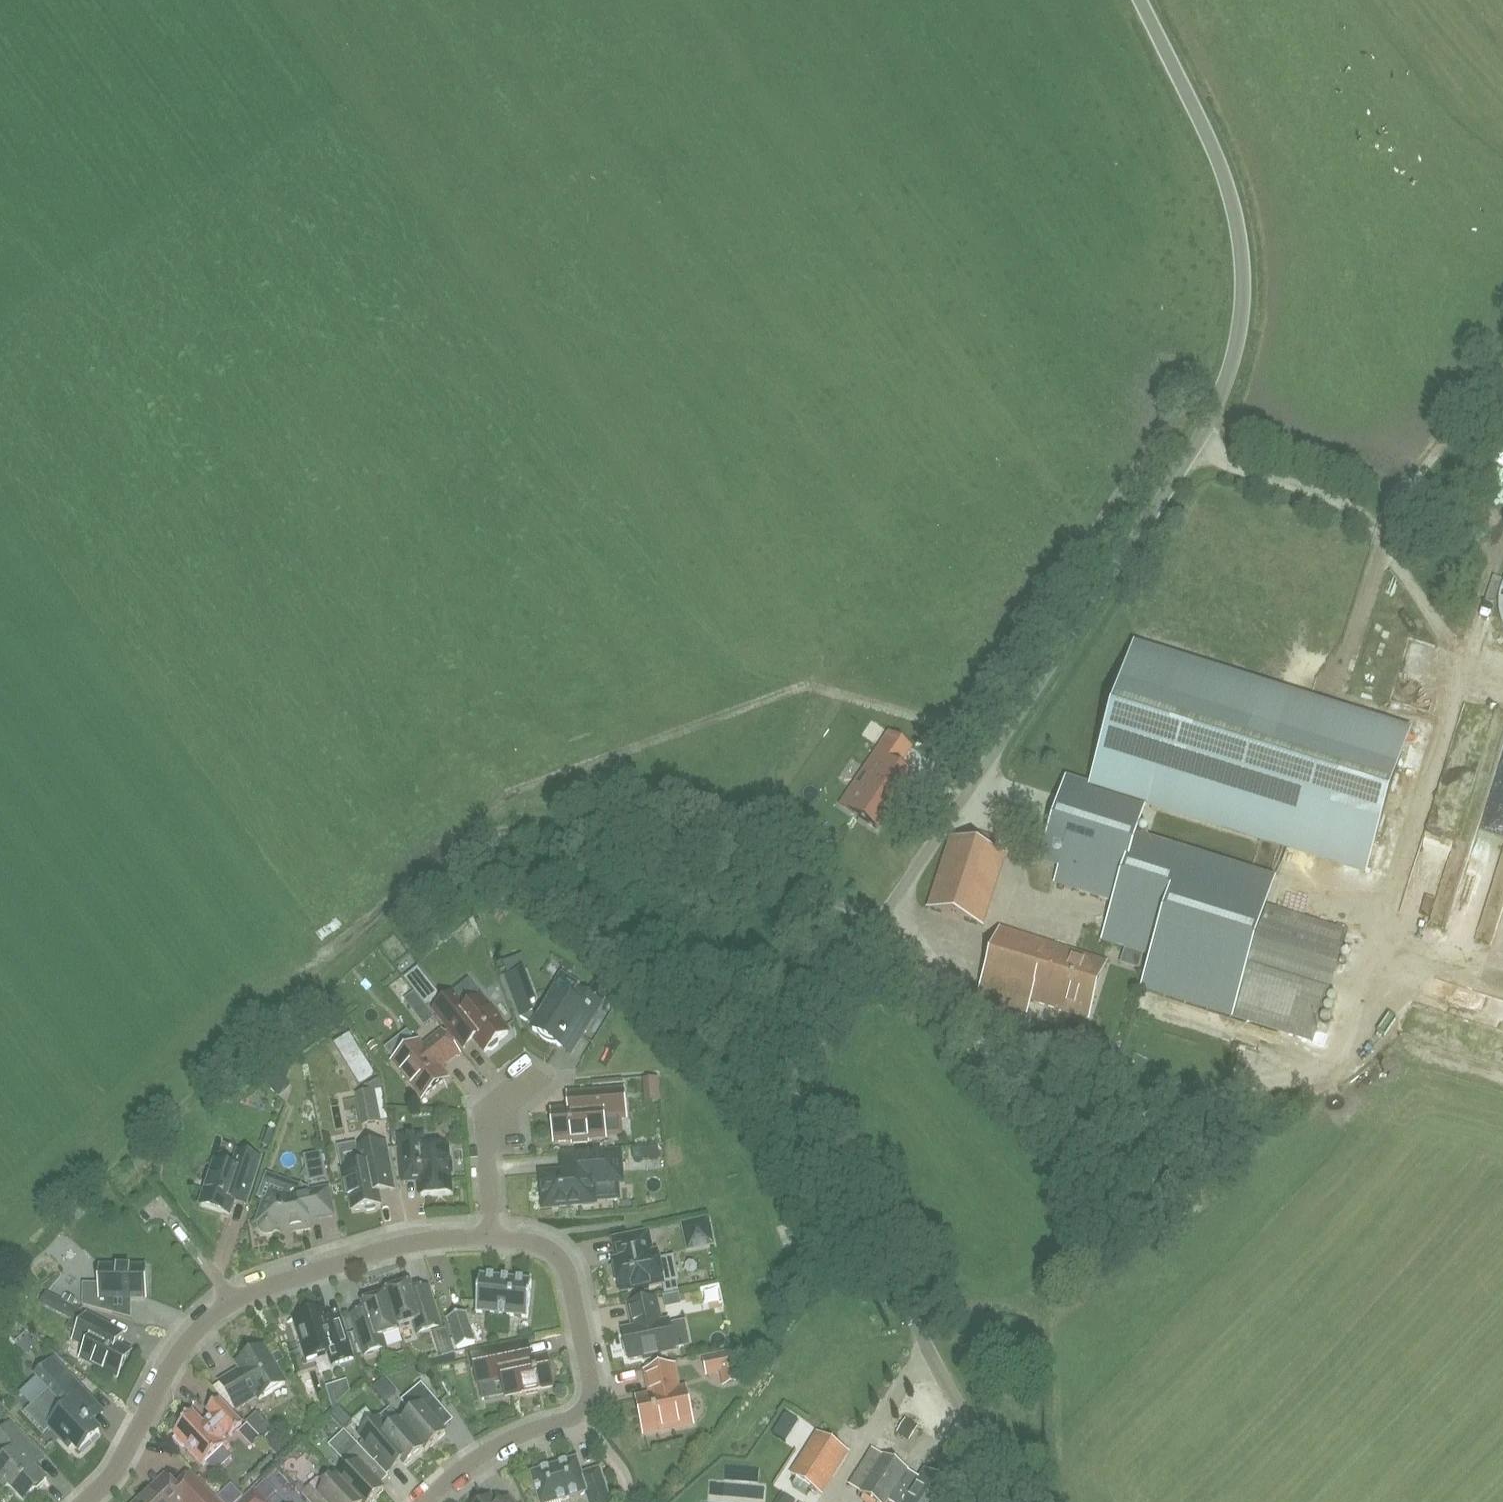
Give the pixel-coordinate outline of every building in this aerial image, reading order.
[(1084,878),(1080,892),(1115,903),(1103,939),(1153,956),(1145,980),(1315,1034),(1347,934),(1267,908),(1275,883),(1137,838),(1147,805),(1366,876),(1411,735),(1138,646),(1092,787),(1088,785),(1061,799),(1053,825),(1064,845),(1067,847),(1060,870),(1084,878)] [(890,734),(881,748),(877,754),(890,763),(895,757),(902,762),(911,748),(890,734)] [(890,763),(877,754),(853,790),(842,806),(853,813),(877,830),(903,791),(912,778),(898,768),(890,763)] [(1438,811),(1462,819),(1466,806),(1443,797),(1438,811)] [(983,927),(1005,857),(950,839),(928,909),(983,927)] [(1071,990),(1095,997),(1106,962),(1001,929),(979,999),(1026,1014),(1030,1002),(1038,975),(1060,982),(1064,971),(1076,974),(1071,990)] [(1088,1020),(1095,997),(1071,990),(1076,974),(1064,971),(1060,982),(1038,975),(1030,1002),(1088,1020)] [(427,1016),(440,993),(423,983),(410,1006),(427,1016)] [(467,983),(450,997),(433,1010),(463,1048),(474,1039),(484,1052),(487,1049),(493,1049),(498,1045),(498,1041),(508,1034),(498,1021),(500,1019),(493,1009),(490,1011),(481,999),(480,999),(467,983)] [(533,1031),(537,1033),(538,1036),(540,1039),(542,1041),(545,1043),(548,1045),(552,1046),(555,1046),(557,1046),(570,1054),(601,1004),(577,990),(571,1000),(557,992),(533,1031)] [(438,1070),(442,1066),(458,1054),(441,1034),(422,1049),(418,1044),(394,1063),(423,1099),(447,1080),(438,1070)] [(376,1077),(350,1036),(335,1046),(361,1087),(376,1077)] [(290,1085),(275,1069),(262,1082),(277,1098),(290,1085)] [(379,1090),(360,1094),(366,1126),(385,1122),(379,1090)] [(569,1094),(570,1110),(552,1112),(555,1143),(572,1141),(573,1144),(588,1143),(588,1140),(605,1139),(603,1120),(625,1118),(623,1090),(569,1094)] [(626,1139),(625,1122),(613,1122),(613,1140),(626,1139)] [(451,1194),(449,1176),(452,1172),(451,1164),(448,1162),(447,1147),(415,1150),(414,1137),(400,1138),(403,1182),(420,1181),(421,1196),(451,1194)] [(394,1191),(390,1172),(384,1144),(357,1150),(361,1168),(342,1172),(347,1200),(350,1199),(353,1212),(364,1210),(367,1212),(375,1211),(377,1207),(381,1207),(378,1194),(394,1191)] [(245,1205),(252,1184),(260,1160),(238,1153),(232,1170),(215,1164),(201,1206),(229,1215),(233,1202),(245,1205)] [(560,1158),(561,1174),(542,1176),(544,1200),(552,1207),(594,1204),(592,1184),(621,1182),(619,1154),(560,1158)] [(268,1194),(266,1200),(258,1223),(260,1224),(260,1226),(260,1227),(260,1228),(261,1229),(262,1231),(263,1232),(264,1232),(265,1233),(266,1233),(268,1233),(269,1233),(270,1233),(272,1232),(273,1232),(274,1231),(275,1229),(286,1233),(310,1228),(309,1220),(332,1216),(327,1190),(282,1199),(268,1194)] [(685,1231),(707,1248),(713,1247),(708,1221),(684,1226),(685,1231)] [(618,1262),(614,1263),(615,1265),(611,1268),(613,1281),(618,1282),(620,1292),(635,1289),(636,1292),(648,1290),(647,1287),(678,1280),(674,1262),(660,1265),(657,1254),(652,1255),(648,1233),(614,1240),(618,1262)] [(145,1299),(145,1269),(101,1269),(101,1285),(83,1285),(83,1307),(112,1315),(112,1299),(145,1299)] [(528,1318),(532,1283),(480,1277),(476,1313),(528,1318)] [(411,1285),(385,1293),(386,1296),(387,1296),(397,1328),(398,1328),(413,1323),(417,1335),(441,1327),(431,1295),(428,1287),(413,1292),(411,1285)] [(365,1312),(351,1316),(354,1324),(364,1356),(386,1349),(382,1337),(399,1332),(398,1328),(397,1328),(387,1296),(386,1296),(384,1297),(383,1295),(380,1294),(366,1299),(364,1301),(365,1303),(362,1304),(365,1312)] [(679,1295),(664,1298),(666,1309),(681,1306),(679,1295)] [(624,1333),(626,1342),(624,1345),(626,1356),(629,1357),(630,1361),(644,1358),(645,1360),(660,1357),(659,1355),(674,1352),(669,1324),(661,1325),(656,1301),(630,1306),(634,1330),(624,1333)] [(324,1311),(294,1320),(307,1361),(326,1355),(330,1366),(340,1363),(352,1359),(345,1336),(334,1340),(328,1322),(324,1311)] [(457,1349),(475,1344),(465,1314),(448,1319),(457,1349)] [(109,1328),(87,1316),(76,1338),(90,1345),(82,1361),(118,1379),(130,1354),(116,1347),(122,1334),(109,1328)] [(547,1357),(531,1361),(528,1345),(497,1351),(472,1356),(476,1379),(493,1375),(494,1380),(502,1379),(506,1397),(525,1393),(526,1396),(539,1393),(538,1390),(553,1387),(550,1375),(553,1371),(551,1364),(548,1361),(547,1357)] [(285,1384),(263,1348),(237,1364),(241,1371),(220,1384),(236,1409),(257,1396),(259,1400),(285,1384)] [(706,1362),(709,1379),(740,1373),(736,1356),(706,1362)] [(100,1433),(91,1424),(103,1413),(54,1361),(37,1378),(51,1392),(29,1413),(45,1431),(49,1428),(69,1449),(73,1445),(79,1452),(100,1433)] [(646,1398),(638,1400),(645,1434),(692,1424),(685,1390),(678,1391),(673,1368),(647,1373),(651,1392),(653,1393),(653,1395),(650,1399),(648,1399),(646,1398)] [(331,1386),(335,1403),(356,1398),(353,1382),(331,1386)] [(402,1423),(401,1423),(424,1450),(424,1451),(425,1452),(446,1435),(442,1431),(430,1417),(441,1407),(421,1385),(401,1402),(411,1413),(410,1415),(402,1423)] [(174,1435),(177,1438),(174,1441),(184,1451),(186,1448),(203,1466),(224,1447),(220,1442),(229,1434),(231,1436),(242,1426),(219,1401),(208,1412),(213,1417),(204,1425),(192,1413),(181,1423),(183,1426),(174,1435)] [(10,1416),(0,1406),(0,1426),(10,1416)] [(339,1409),(330,1417),(343,1431),(352,1423),(339,1409)] [(255,1433),(265,1423),(257,1414),(247,1424),(255,1433)] [(361,1434),(359,1436),(363,1441),(378,1459),(391,1473),(402,1463),(405,1467),(424,1451),(424,1450),(401,1423),(402,1423),(400,1422),(391,1430),(388,1429),(379,1418),(377,1420),(361,1434)] [(10,1425),(0,1435),(0,1450),(8,1458),(0,1465),(0,1482),(3,1486),(9,1486),(23,1501),(34,1491),(38,1491),(47,1482),(22,1456),(31,1447),(10,1425)] [(819,1435),(792,1477),(821,1496),(848,1453),(819,1435)] [(340,1481),(360,1501),(372,1501),(384,1491),(379,1486),(367,1474),(376,1466),(358,1446),(342,1461),(351,1470),(340,1480),(340,1481)] [(953,1491),(926,1473),(921,1481),(884,1458),(873,1476),(861,1469),(850,1487),(861,1494),(861,1495),(863,1496),(873,1501),(946,1501),(953,1491)] [(600,1470),(582,1476),(577,1460),(531,1475),(540,1501),(561,1501),(570,1499),(571,1501),(610,1501),(600,1470)] [(190,1476),(176,1489),(165,1478),(139,1501),(215,1501),(190,1476)] [(301,1494),(309,1501),(360,1501),(340,1481),(340,1480),(337,1477),(325,1489),(317,1479),(301,1494)] [(256,1490),(254,1488),(239,1501),(267,1501),(256,1490)]
